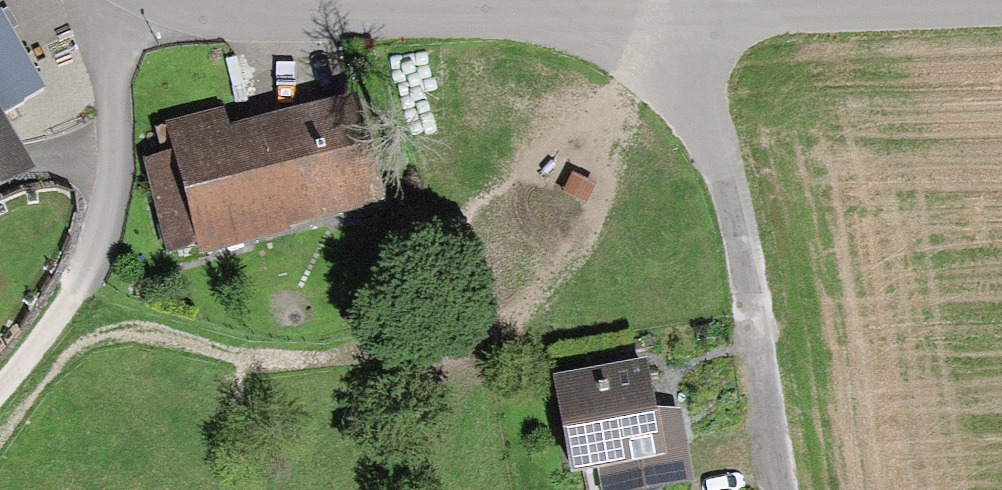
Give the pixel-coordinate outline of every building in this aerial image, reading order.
[(145,153),(178,268),(366,215),(333,99),(145,153)] [(16,163),(0,138),(0,173),(16,163)] [(549,376),(564,466),(594,461),(599,489),(604,489),(682,477),(670,404),(645,408),(637,361),(549,376)]
